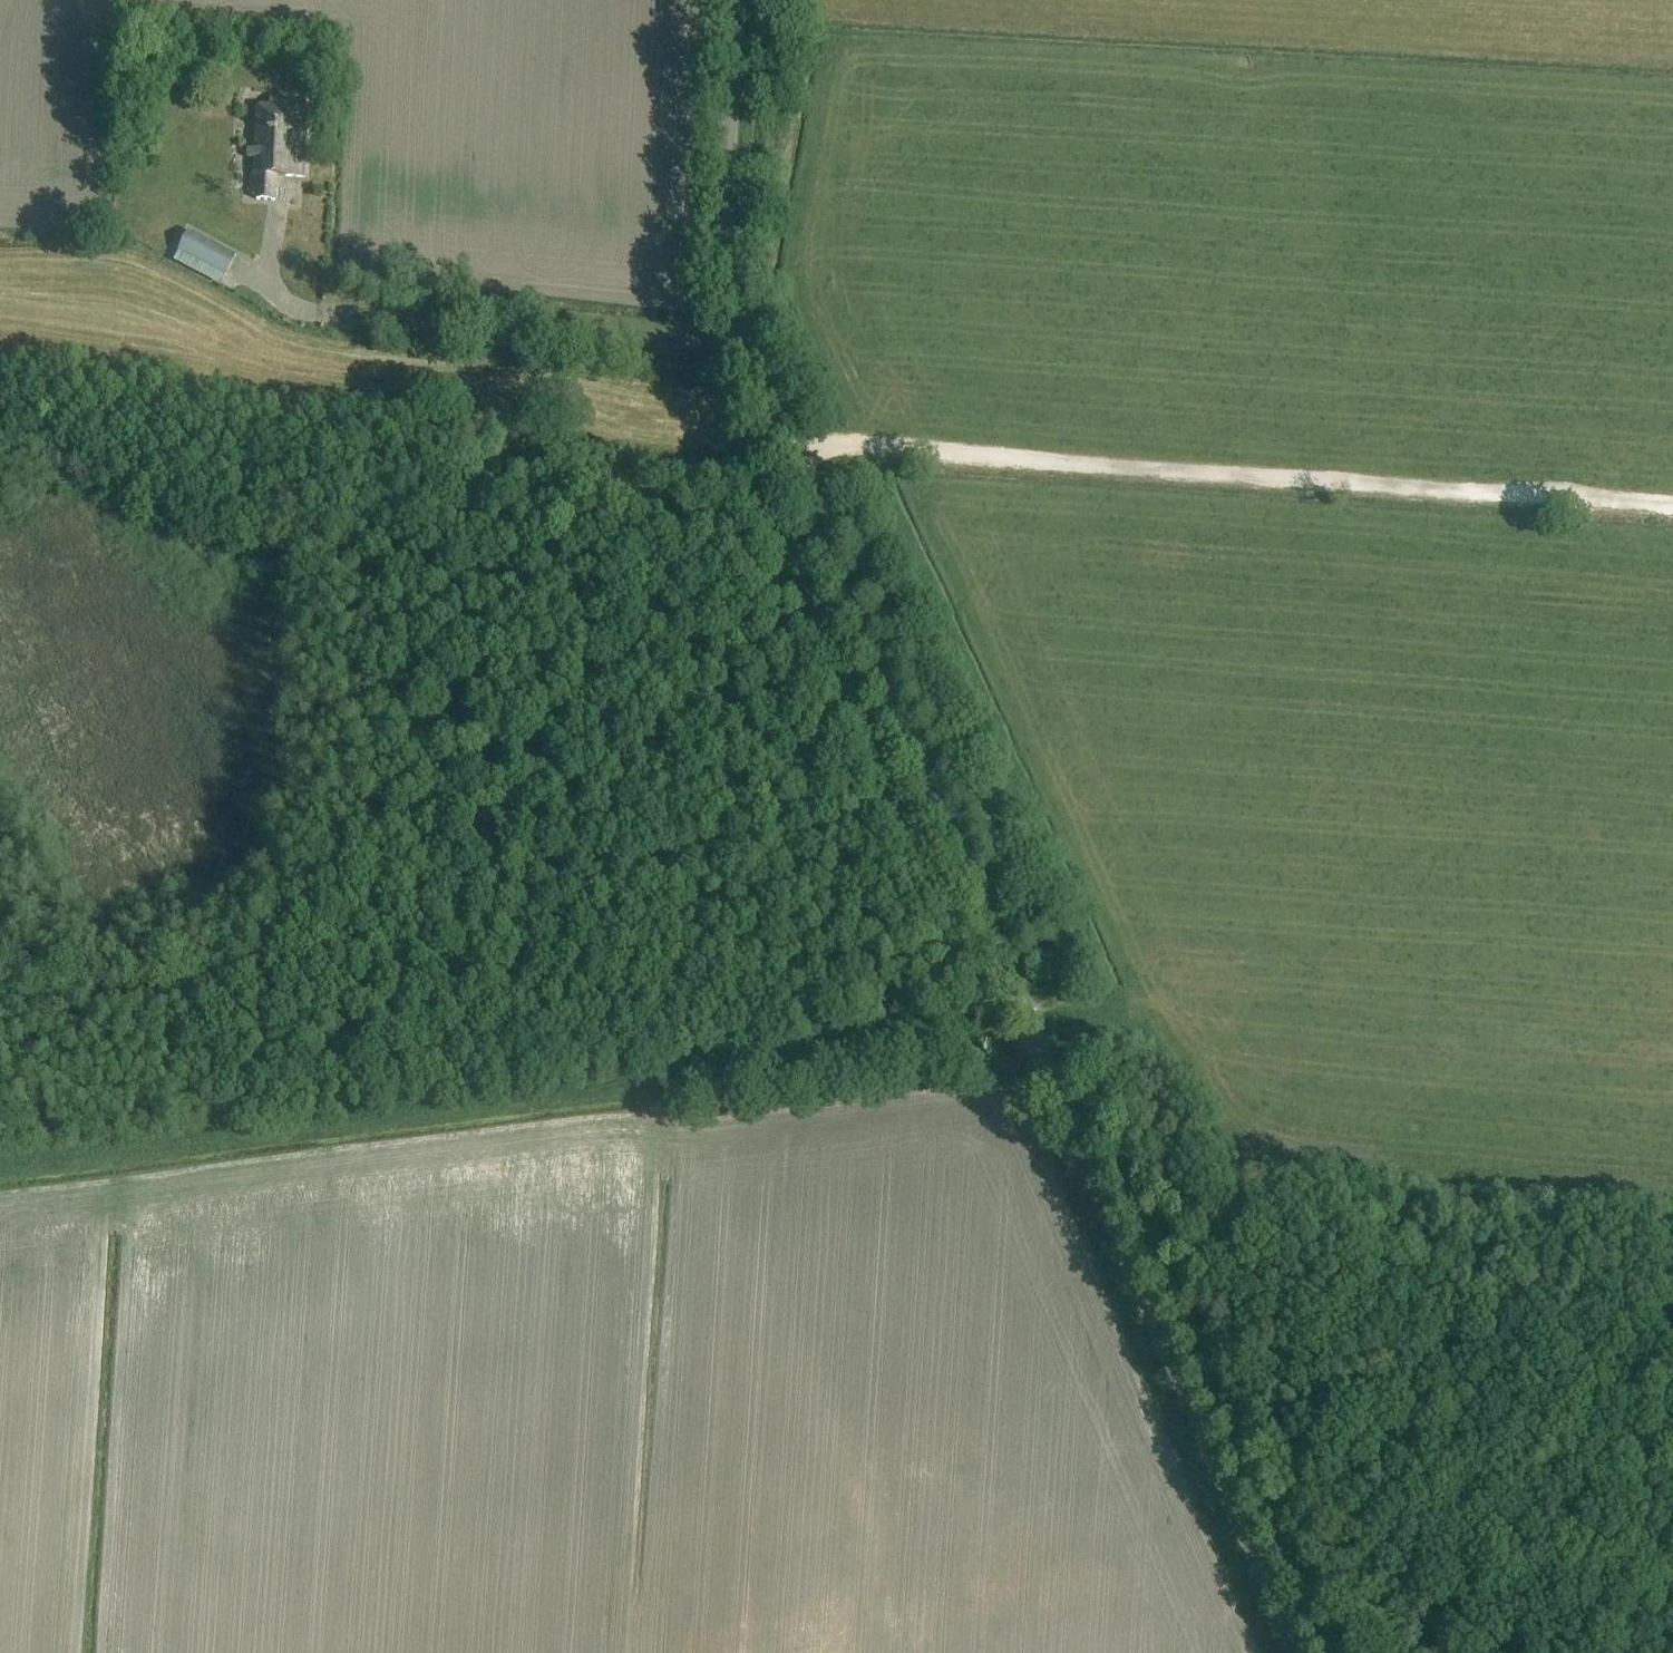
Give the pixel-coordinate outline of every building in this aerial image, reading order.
[(255,201),(276,202),(277,181),(304,182),(307,102),(271,101),(270,108),(254,107),(250,194),(255,195),(255,201)] [(225,278),(237,256),(189,231),(178,252),(225,278)]
